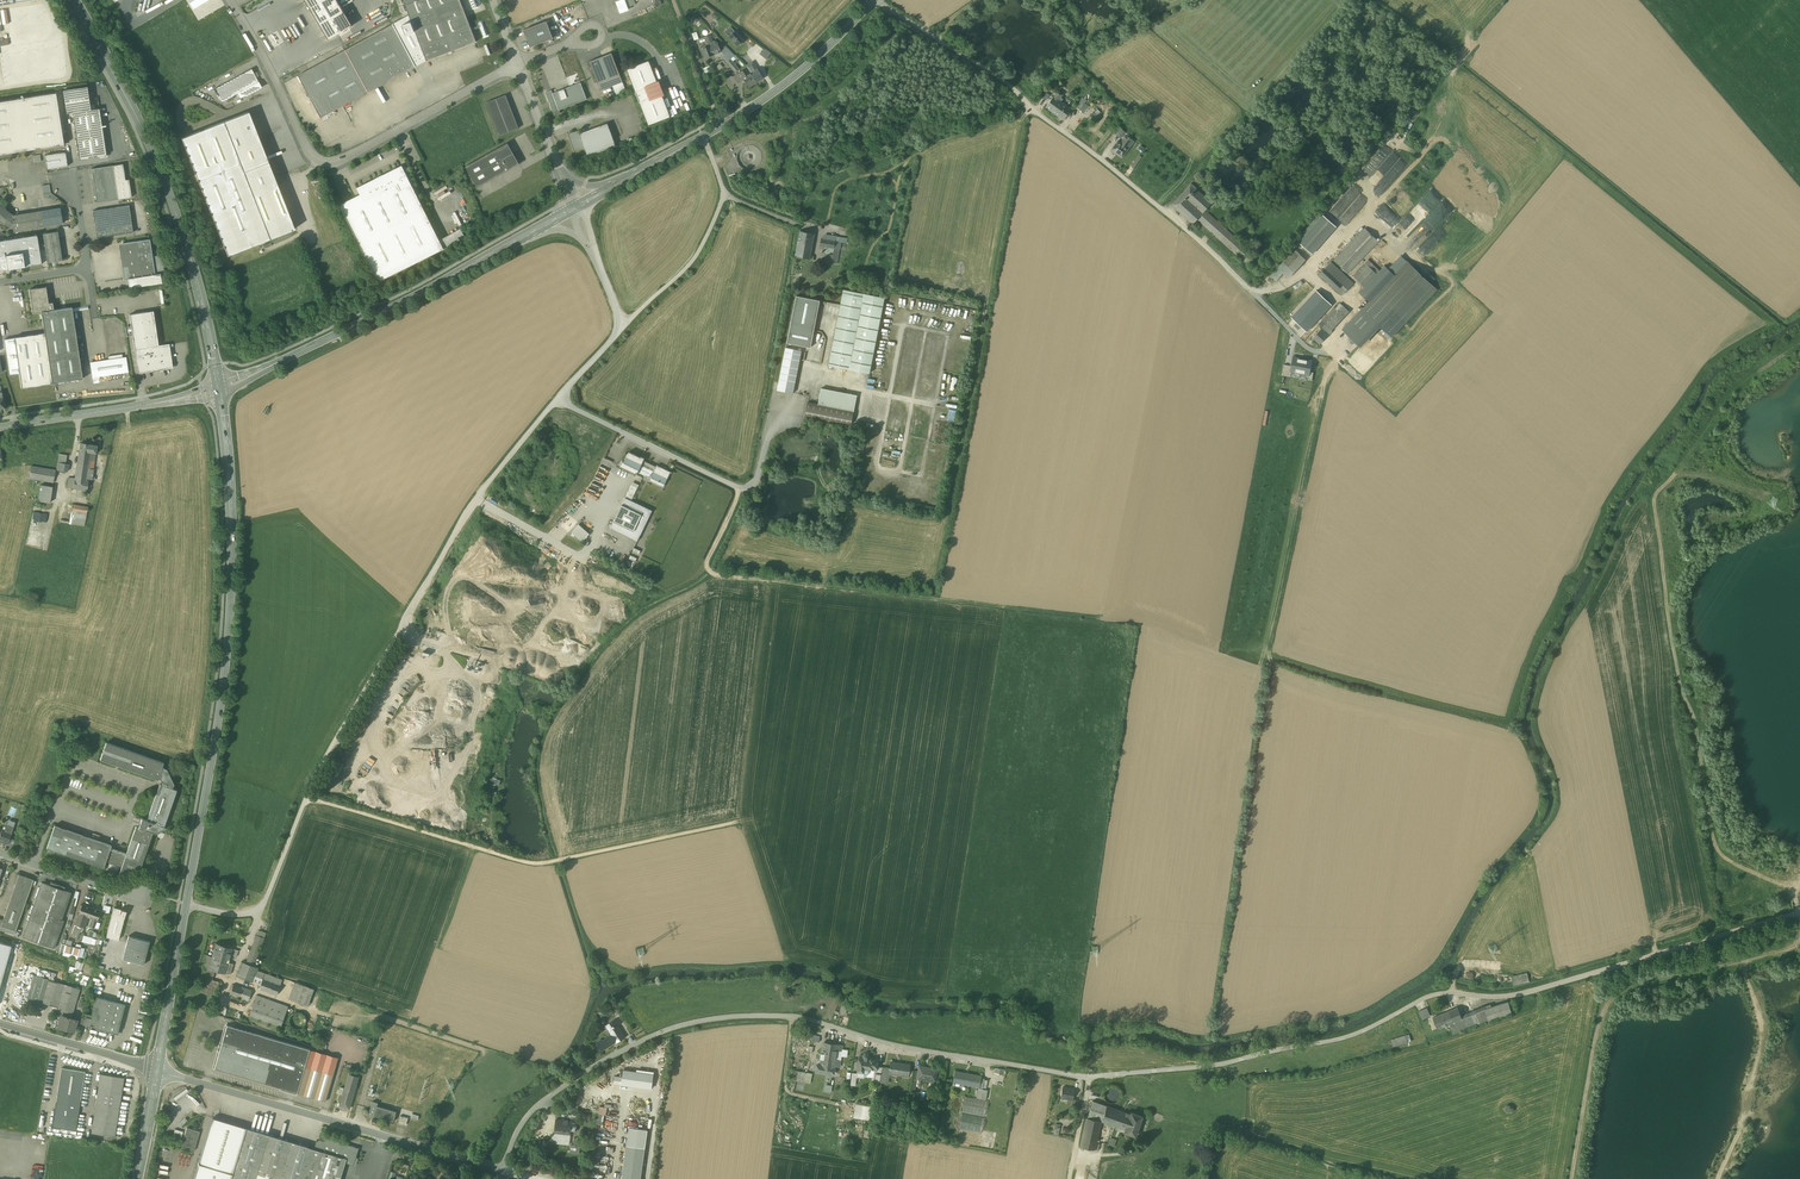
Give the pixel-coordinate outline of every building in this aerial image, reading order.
[(337,0),(305,0),(329,40),(353,26),(337,0)] [(409,15),(427,61),(459,48),(476,42),(460,0),(403,0),(409,15)] [(613,6),(625,11),(627,7),(636,4),(634,0),(616,0),(613,6)] [(695,24),(699,19),(694,14),(690,19),(695,24)] [(409,15),(393,24),(416,66),(427,61),(409,15)] [(547,21),(524,30),(530,47),(553,38),(547,21)] [(393,24),(346,49),(369,92),(399,76),(416,66),(393,24)] [(735,32),(731,27),(725,31),(730,36),(735,32)] [(744,40),(736,31),(735,32),(730,36),(729,37),(737,46),(744,40)] [(727,47),(716,35),(714,37),(724,48),(727,47)] [(713,41),(709,43),(710,46),(711,46),(714,54),(721,52),(720,48),(719,47),(717,42),(715,40),(713,41)] [(710,46),(702,49),(705,57),(714,54),(711,46),(710,46)] [(771,54),(765,48),(760,54),(767,59),(771,54)] [(346,49),(298,75),(321,118),(369,92),(346,49)] [(733,61),(731,59),(735,55),(730,50),(725,54),(722,57),(732,69),(732,70),(735,72),(739,69),(733,62),(733,61)] [(763,78),(756,66),(747,52),(741,56),(744,60),(752,73),(751,73),(756,82),(763,78)] [(611,53),(589,62),(600,91),(612,86),(623,82),(611,53)] [(649,61),(626,69),(639,103),(648,125),(670,117),(662,94),(654,97),(654,96),(650,98),(646,88),(650,86),(657,83),(649,61)] [(756,82),(751,73),(749,74),(746,68),(740,72),(744,78),(749,87),(756,82)] [(251,69),(241,75),(227,82),(225,83),(214,89),(218,96),(222,102),(238,94),(259,82),(254,74),(254,73),(251,69)] [(740,72),(736,74),(733,76),(737,82),(744,78),(740,72)] [(259,82),(238,94),(240,98),(245,95),(246,96),(262,87),(259,82)] [(587,99),(580,82),(569,87),(553,93),(552,89),(545,92),(554,115),(560,113),(559,110),(587,99)] [(623,82),(612,86),(616,95),(626,91),(623,82)] [(654,97),(662,94),(657,83),(650,86),(646,88),(650,98),(654,96),(654,97)] [(87,87),(63,90),(66,114),(73,113),(91,110),(87,87)] [(1053,96),(1045,107),(1055,114),(1054,114),(1062,120),(1065,117),(1066,118),(1067,118),(1070,114),(1070,112),(1069,111),(1071,108),(1061,101),(1063,99),(1060,97),(1063,94),(1058,91),(1054,96),(1053,96)] [(0,101),(0,155),(64,145),(56,93),(0,101)] [(519,128),(506,95),(490,101),(486,102),(499,136),(519,128)] [(1081,100),(1076,106),(1080,109),(1084,103),(1081,100)] [(1084,103),(1080,109),(1084,112),(1089,106),(1084,103)] [(91,110),(73,113),(80,160),(106,156),(99,109),(91,110)] [(295,230),(248,112),(182,138),(228,256),(295,230)] [(1093,114),(1090,118),(1095,122),(1097,120),(1098,118),(1093,114)] [(606,124),(579,133),(577,131),(569,134),(568,134),(568,135),(574,151),(584,148),(587,155),(587,156),(589,156),(598,153),(615,147),(616,146),(613,139),(608,125),(608,123),(606,124)] [(1121,129),(1117,134),(1121,137),(1125,131),(1121,129)] [(1130,142),(1125,138),(1120,143),(1126,148),(1130,142)] [(1120,143),(1117,141),(1111,150),(1116,154),(1122,158),(1128,150),(1126,148),(1120,143)] [(1401,173),(1408,164),(1407,160),(1386,142),(1361,171),(1362,174),(1368,179),(1367,175),(1368,175),(1367,172),(1365,170),(1367,168),(1368,168),(1370,166),(1375,164),(1378,161),(1379,161),(1380,159),(1382,160),(1387,159),(1389,161),(1390,165),(1393,168),(1394,169),(1396,171),(1397,174),(1401,173)] [(507,143),(466,166),(478,187),(490,180),(519,164),(513,153),(507,143)] [(65,152),(45,155),(47,169),(68,166),(65,152)] [(1134,167),(1142,156),(1139,154),(1131,165),(1134,167)] [(125,180),(123,164),(113,166),(118,199),(132,197),(129,179),(125,180)] [(402,165),(357,187),(357,188),(360,194),(354,198),(353,198),(340,204),(378,282),(393,274),(420,261),(444,249),(426,212),(425,212),(410,181),(402,166),(402,165)] [(113,166),(91,169),(97,203),(118,199),(113,166)] [(49,184),(42,185),(44,197),(48,196),(51,193),(49,184)] [(1192,184),(1173,205),(1180,212),(1200,191),(1196,188),(1196,187),(1192,184)] [(1425,196),(1393,227),(1403,237),(1405,237),(1408,235),(1415,228),(1412,226),(1417,226),(1419,223),(1426,223),(1426,216),(1436,206),(1436,203),(1441,203),(1438,200),(1441,198),(1441,194),(1437,190),(1434,190),(1434,193),(1428,193),(1428,199),(1425,196)] [(1200,191),(1180,212),(1194,224),(1198,219),(1206,211),(1213,203),(1200,191)] [(58,198),(51,193),(48,196),(56,201),(58,198)] [(1331,212),(1339,218),(1353,201),(1345,195),(1331,212)] [(129,205),(93,211),(97,238),(133,232),(129,205)] [(0,206),(0,225),(2,226),(14,224),(13,215),(5,210),(5,208),(3,207),(2,207),(0,206)] [(1241,207),(1223,227),(1227,230),(1245,211),(1241,207)] [(60,208),(42,211),(44,226),(63,223),(60,208)] [(42,211),(13,215),(14,224),(15,231),(44,226),(42,211)] [(1223,227),(1206,211),(1198,219),(1260,276),(1268,267),(1267,266),(1264,263),(1250,251),(1227,230),(1223,227)] [(1305,235),(1299,241),(1314,254),(1338,226),(1322,212),(1303,233),(1305,235)] [(1365,228),(1339,255),(1338,254),(1334,258),(1349,272),(1379,241),(1365,228)] [(58,231),(43,234),(47,263),(48,263),(48,262),(62,260),(58,231)] [(815,233),(799,231),(795,256),(796,256),(810,259),(815,233)] [(0,240),(0,255),(23,251),(25,265),(42,263),(37,235),(0,240)] [(123,243),(128,278),(133,278),(155,274),(153,256),(150,239),(123,243)] [(835,241),(821,239),(820,247),(834,249),(835,242),(835,241)] [(841,243),(835,242),(834,249),(833,255),(829,254),(828,262),(838,263),(841,243)] [(1279,267),(1289,277),(1306,259),(1294,248),(1281,261),(1283,262),(1279,267)] [(162,255),(153,256),(155,274),(160,273),(164,273),(162,255)] [(1408,262),(1378,294),(1406,321),(1437,289),(1408,262)] [(1348,280),(1330,263),(1319,274),(1337,291),(1337,290),(1342,295),(1353,284),(1349,279),(1348,280)] [(1366,263),(1354,276),(1365,287),(1378,274),(1366,263)] [(155,274),(133,278),(135,287),(162,283),(160,273),(155,274)] [(1318,287),(1306,275),(1296,286),(1308,297),(1318,287)] [(1308,297),(1296,286),(1295,286),(1291,290),(1299,298),(1303,302),(1304,302),(1304,301),(1308,297)] [(46,287),(29,289),(33,313),(41,312),(54,310),(53,302),(49,303),(46,287)] [(1308,297),(1304,301),(1316,313),(1329,298),(1328,297),(1325,294),(1318,287),(1308,297)] [(884,297),(844,289),(840,309),(828,365),(869,373),(871,365),(882,308),(884,297)] [(1299,298),(1291,290),(1287,295),(1295,302),(1299,298)] [(1406,321),(1378,294),(1343,330),(1355,341),(1364,332),(1366,332),(1371,326),(1371,325),(1375,321),(1391,336),(1406,321)] [(1316,313),(1315,314),(1325,324),(1342,305),(1332,295),(1329,298),(1316,313)] [(820,301),(796,296),(794,309),(787,342),(810,347),(820,301)] [(1316,313),(1304,301),(1304,302),(1303,302),(1294,312),(1306,324),(1315,314),(1316,313)] [(1327,325),(1332,329),(1349,311),(1344,306),(1326,325),(1327,325)] [(45,333),(52,383),(83,378),(72,307),(54,310),(41,312),(45,333)] [(153,311),(129,314),(138,373),(146,372),(146,371),(172,367),(169,350),(170,350),(169,344),(158,345),(153,311)] [(1332,329),(1327,325),(1323,330),(1328,335),(1332,330),(1332,329)] [(52,383),(45,333),(14,337),(19,373),(22,388),(52,383)] [(14,337),(5,339),(10,375),(19,373),(14,337)] [(801,350),(786,347),(777,390),(793,393),(801,350)] [(126,357),(90,362),(92,377),(128,372),(126,357)] [(1284,364),(1282,374),(1291,376),(1291,372),(1310,375),(1313,360),(1293,357),(1292,365),(1284,364)] [(818,404),(854,411),(857,395),(821,388),(818,404)] [(818,404),(807,402),(805,415),(851,424),(854,411),(818,404)] [(954,421),(956,410),(949,409),(947,420),(954,421)] [(99,444),(82,441),(77,477),(70,476),(68,488),(93,490),(99,444)] [(641,457),(629,452),(624,462),(622,461),(620,466),(637,474),(643,461),(644,458),(641,457)] [(650,464),(643,461),(637,474),(643,477),(650,464)] [(71,463),(60,462),(59,470),(70,471),(71,463)] [(656,467),(650,464),(643,477),(649,480),(656,467)] [(672,473),(657,465),(656,467),(649,480),(660,486),(660,485),(662,482),(664,484),(665,484),(670,472),(672,473)] [(55,468),(33,466),(31,478),(54,481),(55,468)] [(928,468),(926,476),(935,478),(936,470),(928,468)] [(55,487),(43,485),(39,501),(52,503),(55,487)] [(625,498),(610,528),(637,541),(652,511),(631,501),(625,498)] [(90,506),(75,504),(71,523),(86,526),(90,506)] [(575,534),(578,537),(579,535),(586,538),(589,534),(578,524),(574,529),(577,530),(575,534)] [(164,762),(106,742),(100,759),(147,776),(158,780),(158,778),(161,778),(161,779),(157,780),(158,782),(159,784),(162,782),(162,784),(160,784),(147,820),(142,818),(142,819),(134,816),(131,823),(139,826),(139,827),(136,826),(127,853),(121,867),(119,876),(141,865),(153,833),(155,833),(157,832),(158,834),(161,833),(160,831),(167,828),(164,826),(177,790),(172,788),(174,784),(167,768),(162,767),(164,762)] [(7,824),(5,830),(2,829),(0,835),(0,841),(7,843),(9,838),(14,826),(7,824)] [(111,845),(55,825),(47,848),(103,868),(106,862),(111,847),(111,845)] [(127,853),(111,847),(106,862),(121,867),(127,853)] [(3,921),(1,925),(16,931),(34,879),(19,874),(3,921)] [(41,882),(22,937),(54,948),(64,921),(62,920),(71,893),(41,882)] [(91,907),(82,904),(79,914),(87,917),(88,917),(91,907)] [(101,911),(91,907),(88,917),(92,918),(89,926),(94,928),(97,920),(101,911)] [(126,911),(114,907),(107,937),(118,940),(126,911)] [(87,917),(79,914),(75,924),(83,927),(87,917)] [(1,925),(0,928),(0,929),(15,935),(16,931),(1,925)] [(267,938),(257,935),(247,962),(242,961),(237,975),(254,981),(256,976),(264,978),(261,988),(279,994),(285,977),(257,967),(267,938)] [(150,941),(129,936),(123,959),(144,965),(150,941)] [(77,944),(76,947),(65,944),(64,951),(79,955),(81,945),(77,944)] [(232,948),(216,944),(212,957),(209,968),(215,970),(225,973),(228,962),(230,955),(232,949),(232,948)] [(212,957),(207,955),(204,967),(208,968),(209,968),(212,957)] [(234,964),(228,962),(225,973),(231,974),(234,964)] [(209,968),(208,968),(205,978),(212,980),(215,970),(209,968)] [(1527,974),(1512,977),(1514,985),(1529,981),(1527,974)] [(81,989),(34,975),(27,998),(64,1009),(74,1012),(81,989)] [(212,980),(205,978),(201,992),(215,996),(219,982),(212,980)] [(316,989),(296,982),(290,998),(311,1005),(316,989)] [(253,990),(235,983),(230,995),(248,1002),(253,990)] [(291,1005),(259,993),(252,1015),(284,1027),(291,1005)] [(125,1004),(96,997),(91,1018),(86,1016),(84,1024),(96,1028),(96,1027),(118,1033),(125,1004)] [(86,1001),(79,1000),(78,1006),(84,1008),(86,1001)] [(1508,1001),(1491,1007),(1494,1018),(1512,1012),(1508,1001)] [(1427,1007),(1419,1011),(1423,1019),(1431,1015),(1427,1007)] [(1484,1007),(1461,1016),(1462,1019),(1456,1021),(1450,1024),(1452,1027),(1454,1033),(1489,1018),(1484,1007)] [(1461,1016),(1458,1007),(1452,1010),(1456,1021),(1462,1019),(1461,1016)] [(74,1012),(64,1009),(62,1015),(72,1018),(74,1012)] [(1456,1021),(1452,1010),(1445,1012),(1450,1024),(1456,1021)] [(305,1013),(302,1011),(299,1011),(296,1012),(294,1014),(293,1016),(292,1019),(293,1022),(294,1025),(297,1027),(300,1027),(303,1027),(305,1026),(307,1024),(308,1022),(308,1018),(308,1016),(307,1014),(305,1013)] [(1450,1024),(1445,1012),(1433,1017),(1438,1029),(1447,1025),(1450,1024)] [(72,1018),(62,1015),(59,1026),(62,1027),(62,1028),(73,1032),(77,1020),(72,1018)] [(618,1026),(614,1021),(606,1026),(612,1035),(603,1041),(602,1039),(597,1043),(601,1050),(602,1051),(616,1042),(617,1043),(625,1038),(618,1026)] [(229,1026),(216,1070),(299,1094),(312,1050),(229,1026)] [(821,1033),(802,1027),(800,1032),(799,1037),(796,1049),(795,1053),(809,1056),(810,1052),(812,1053),(814,1042),(819,1042),(821,1033)] [(1410,1034),(1391,1039),(1393,1046),(1412,1041),(1410,1034)] [(843,1045),(824,1042),(820,1065),(817,1064),(816,1071),(834,1074),(835,1065),(840,1066),(843,1045)] [(340,1058),(312,1050),(299,1094),(332,1103),(340,1076),(335,1075),(340,1058)] [(869,1055),(867,1054),(865,1053),(864,1054),(863,1058),(859,1057),(857,1071),(864,1072),(864,1067),(876,1069),(876,1066),(877,1060),(868,1058),(869,1055)] [(909,1065),(890,1061),(889,1068),(888,1073),(889,1073),(889,1072),(897,1073),(896,1075),(907,1076),(909,1065)] [(938,1069),(919,1066),(918,1072),(917,1079),(935,1082),(938,1069)] [(889,1068),(882,1067),(881,1074),(888,1075),(889,1075),(889,1073),(888,1073),(889,1068)] [(85,1071),(62,1068),(52,1127),(76,1130),(85,1071)] [(653,1074),(623,1070),(622,1085),(652,1089),(653,1074)] [(813,1074),(794,1070),(792,1079),(811,1083),(813,1074)] [(913,1077),(910,1091),(915,1092),(917,1079),(918,1072),(914,1071),(913,1077)] [(981,1076),(975,1075),(955,1071),(953,1082),(978,1087),(981,1076)] [(124,1078),(100,1074),(97,1095),(96,1095),(96,1097),(97,1097),(91,1133),(115,1136),(124,1078)] [(888,1075),(881,1074),(879,1082),(886,1083),(888,1075)] [(831,1092),(833,1085),(825,1083),(824,1090),(831,1092)] [(356,1090),(345,1087),(340,1106),(350,1109),(356,1090)] [(1075,1090),(1063,1087),(1060,1098),(1073,1100),(1075,1090)] [(1116,1088),(1113,1087),(1110,1087),(1107,1088),(1105,1091),(1104,1094),(1104,1097),(1106,1100),(1108,1102),(1111,1103),(1114,1103),(1117,1101),(1119,1099),(1120,1096),(1120,1093),(1119,1090),(1116,1088)] [(987,1091),(978,1089),(977,1099),(986,1100),(987,1091)] [(987,1101),(965,1097),(962,1112),(984,1116),(987,1101)] [(1093,1100),(1087,1117),(1102,1121),(1107,1105),(1094,1101),(1093,1100)] [(378,1102),(373,1101),(369,1115),(373,1117),(374,1115),(394,1121),(397,1110),(377,1105),(378,1102)] [(874,1107),(858,1104),(857,1111),(865,1112),(864,1117),(872,1118),(874,1107)] [(1131,1114),(1107,1105),(1102,1121),(1125,1129),(1131,1114)] [(604,1124),(606,1106),(599,1106),(597,1123),(604,1124)] [(1132,1111),(1131,1114),(1125,1129),(1124,1132),(1135,1136),(1139,1126),(1140,1127),(1141,1125),(1140,1125),(1143,1116),(1132,1111)] [(984,1118),(962,1114),(959,1129),(981,1133),(984,1118)] [(400,1115),(398,1122),(406,1124),(408,1117),(400,1115)] [(1087,1117),(1086,1117),(1080,1146),(1095,1149),(1097,1143),(1102,1121),(1087,1117)] [(214,1119),(195,1178),(341,1178),(347,1159),(214,1119)] [(568,1121),(556,1119),(554,1133),(569,1135),(570,1129),(576,1129),(577,1120),(569,1119),(568,1121)] [(199,1131),(187,1127),(181,1147),(194,1150),(199,1131)] [(647,1130),(629,1127),(626,1145),(645,1148),(647,1130)] [(1117,1139),(1111,1137),(1109,1144),(1110,1145),(1115,1146),(1117,1139)] [(577,1145),(574,1145),(571,1144),(571,1148),(576,1148),(576,1150),(571,1149),(570,1153),(579,1154),(580,1146),(577,1145)] [(627,1146),(622,1178),(641,1178),(645,1148),(627,1146)]
